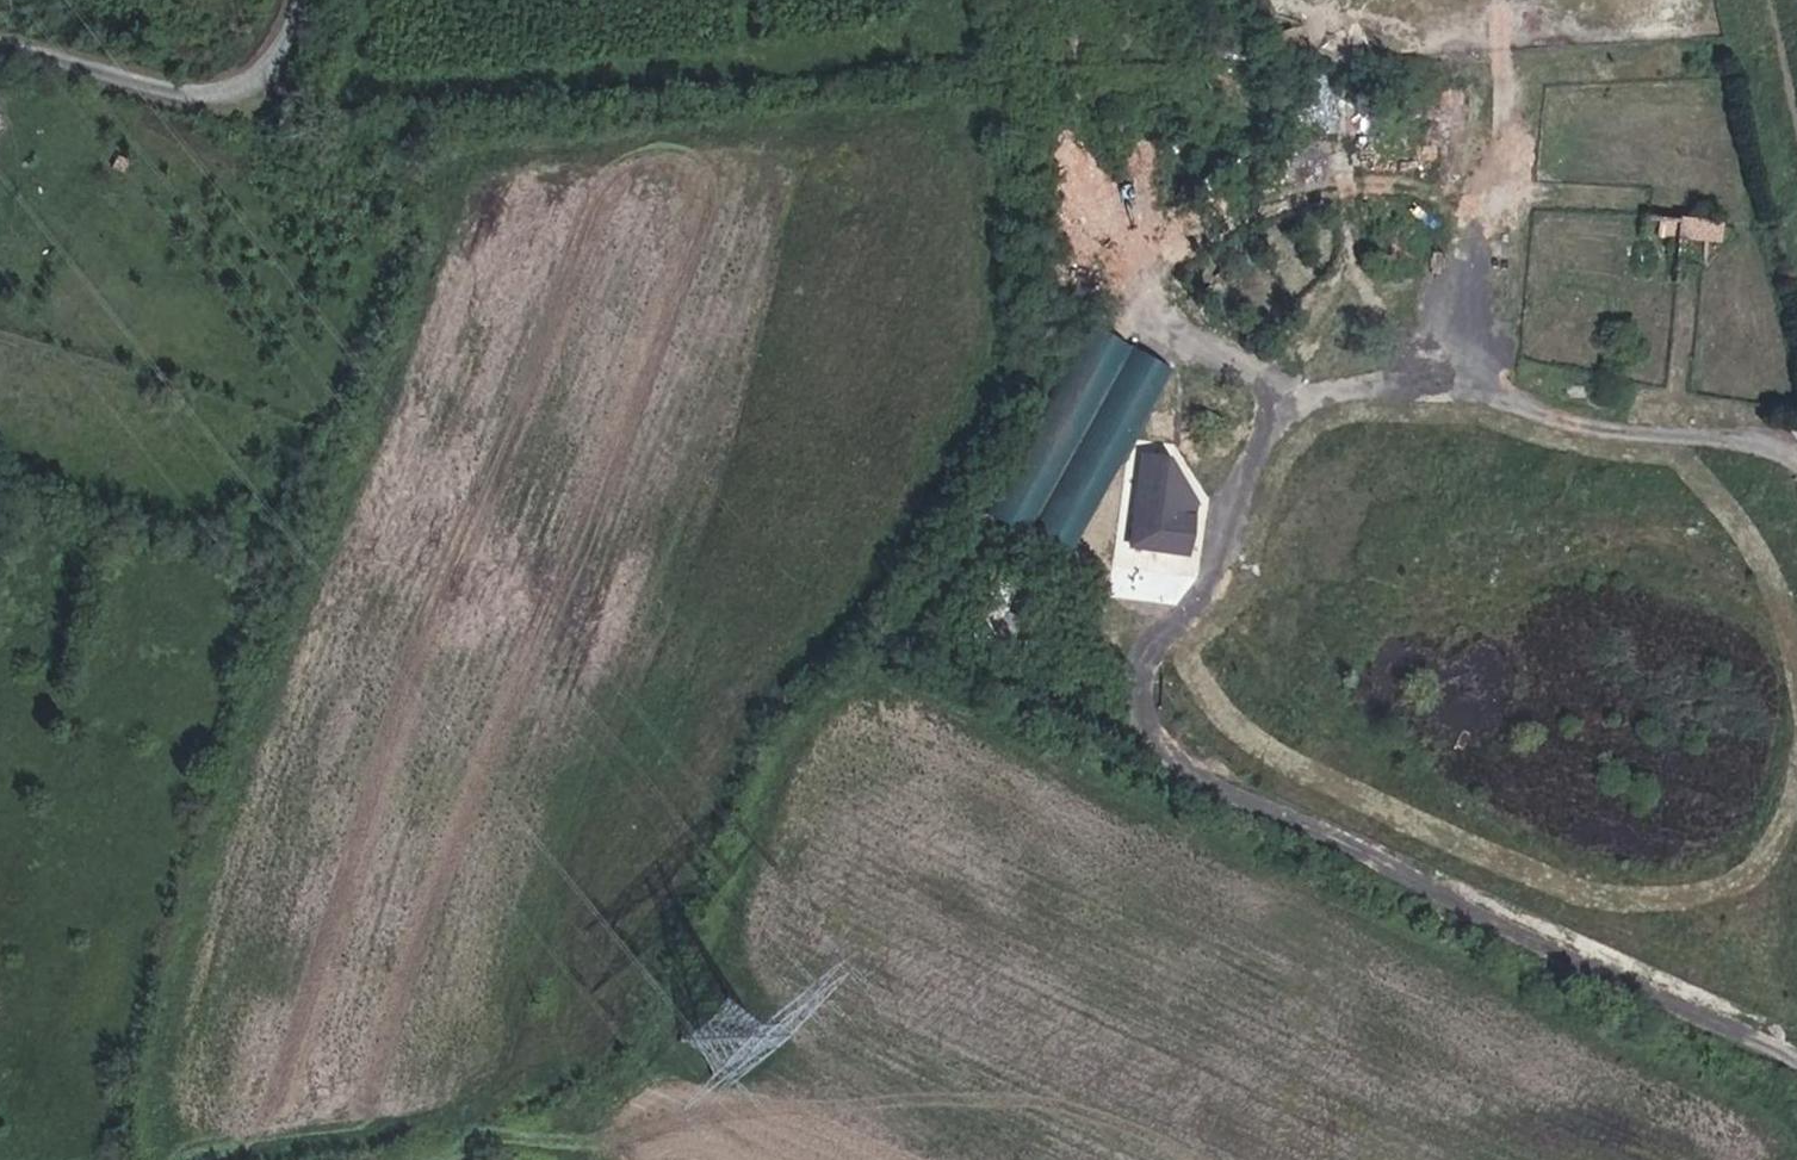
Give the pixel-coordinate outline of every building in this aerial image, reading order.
[(1640,260),(1721,262),(1726,205),(1646,200),(1644,224),(1640,260)] [(1074,557),(1173,364),(1089,322),(991,515),(1074,557)] [(1185,551),(1191,454),(1137,450),(1130,547),(1185,551)]
